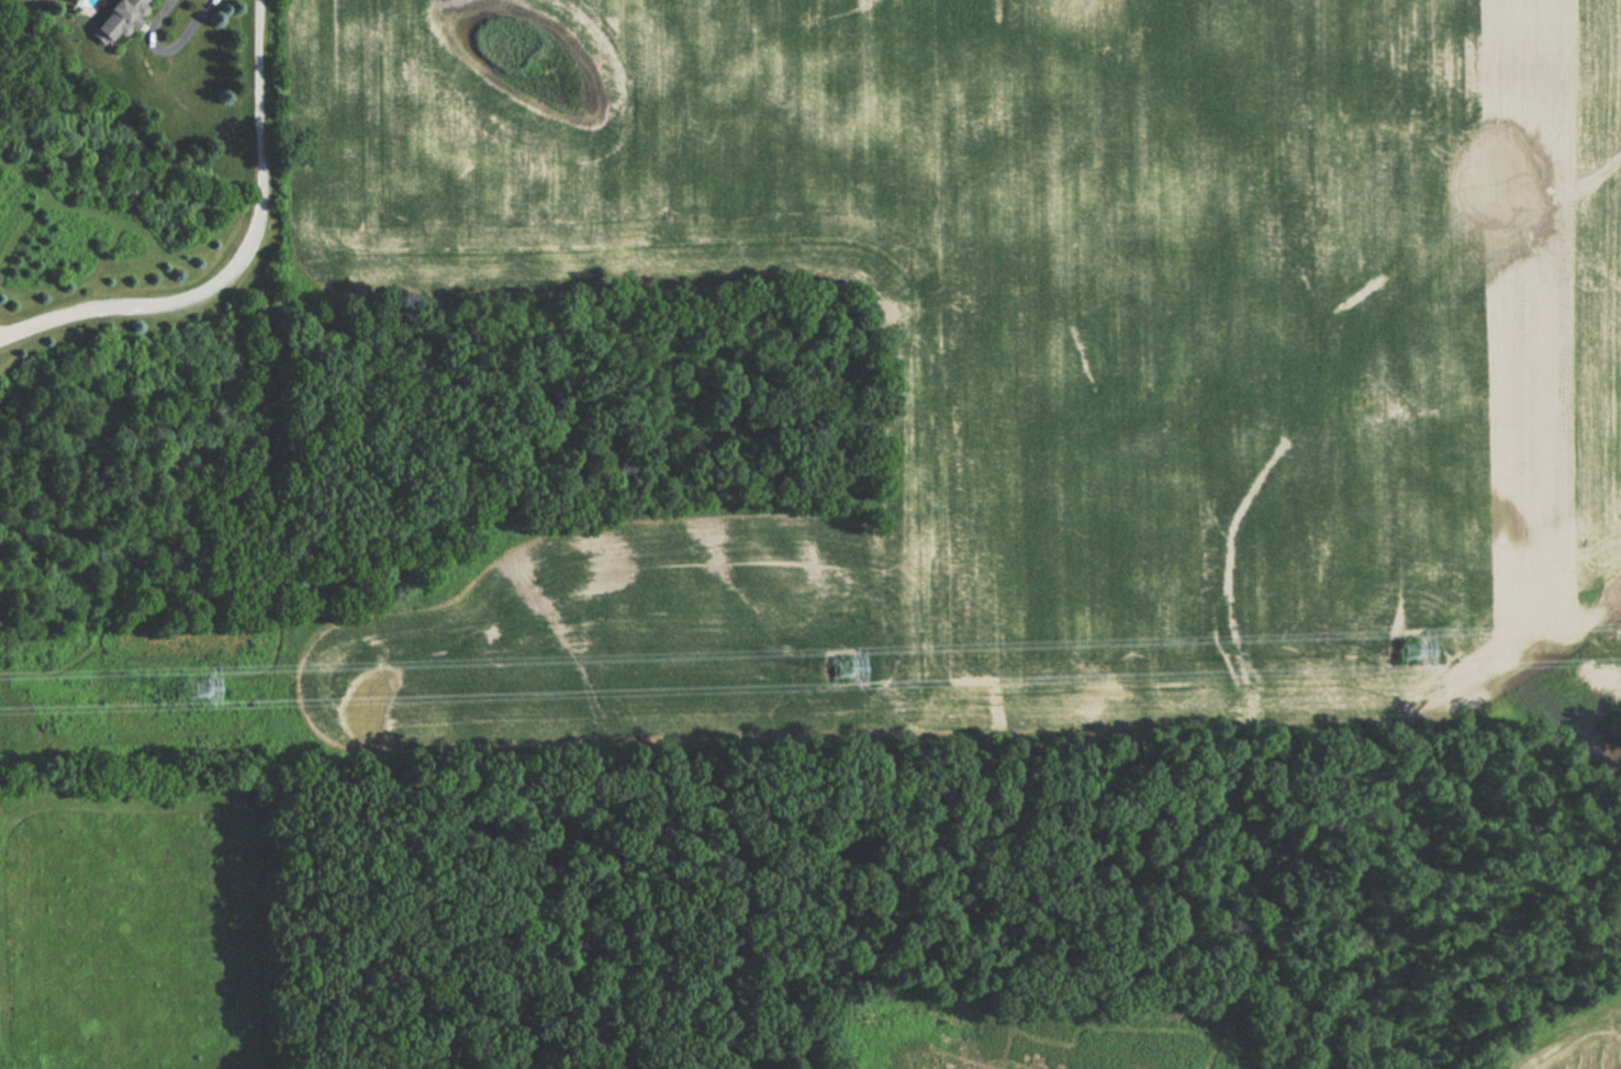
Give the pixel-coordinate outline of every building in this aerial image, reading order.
[(86,33),(102,47),(114,33),(122,40),(147,11),(141,5),(145,0),(115,0),(86,33)]
